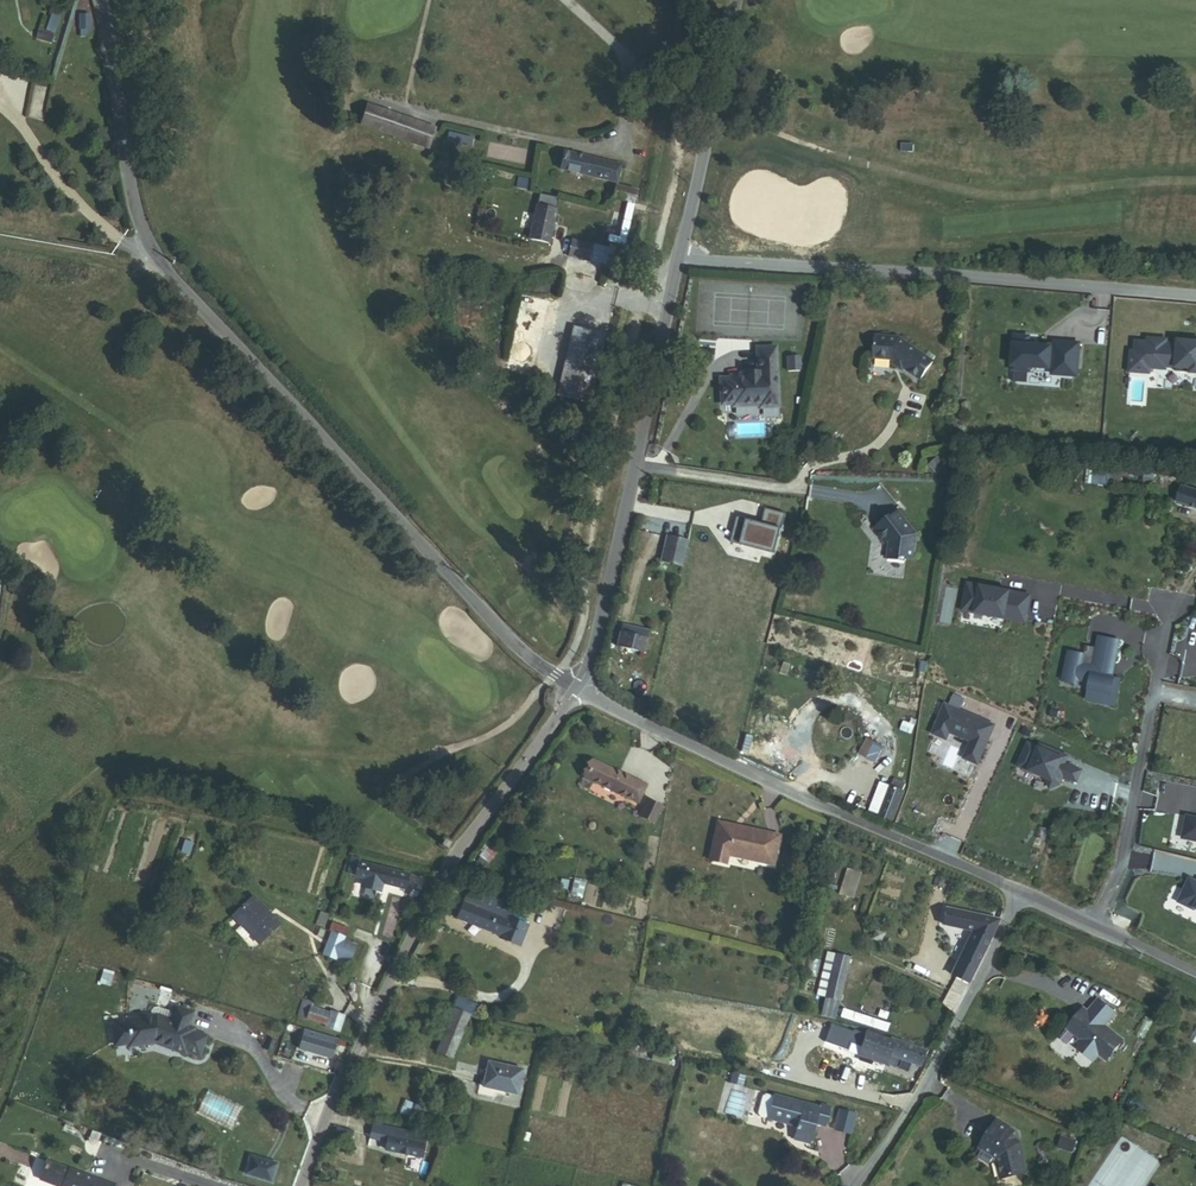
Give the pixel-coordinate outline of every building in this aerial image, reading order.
[(81,29),(92,29),(91,15),(80,15),(81,29)] [(50,33),(38,29),(35,39),(47,42),(50,33)] [(429,147),(435,128),(370,105),(363,124),(429,147)] [(479,148),(470,145),(467,156),(477,159),(479,148)] [(621,166),(566,152),(561,170),(616,184),(621,166)] [(640,190),(619,185),(615,199),(627,202),(625,207),(630,209),(632,203),(636,204),(640,190)] [(558,210),(538,205),(530,239),(551,243),(552,238),(555,239),(557,230),(554,229),(555,223),(559,224),(561,215),(557,215),(558,210)] [(574,237),(569,256),(608,266),(609,262),(613,247),(574,237)] [(609,262),(627,266),(631,248),(614,244),(613,247),(609,262)] [(595,365),(604,367),(612,333),(586,327),(578,361),(595,365)] [(899,338),(876,336),(874,358),(891,360),(894,362),(893,364),(903,371),(904,369),(920,379),(933,361),(899,338)] [(1035,338),(1021,337),(1018,370),(1035,372),(1036,368),(1057,369),(1057,375),(1078,377),(1079,364),(1083,365),(1084,345),(1060,343),(1059,349),(1034,347),(1035,338)] [(1168,369),(1178,369),(1178,373),(1195,375),(1195,344),(1181,342),(1181,346),(1169,345),(1167,357),(1169,357),(1168,369)] [(776,349),(755,350),(756,370),(756,371),(748,372),(748,370),(739,370),(740,374),(730,375),(730,377),(719,377),(721,406),(732,405),(732,408),(758,407),(758,409),(779,408),(776,349)] [(570,397),(586,401),(595,365),(578,361),(570,397)] [(1121,486),(1122,476),(1122,471),(1090,469),(1089,484),(1121,486)] [(1122,476),(1146,479),(1147,474),(1146,472),(1122,471),(1122,476)] [(1146,485),(1155,486),(1155,475),(1147,474),(1146,479),(1146,485)] [(1184,488),(1179,504),(1195,509),(1195,492),(1184,488)] [(756,522),(738,517),(731,542),(775,554),(786,514),(766,509),(761,527),(756,525),(756,522)] [(917,534),(900,511),(891,518),(890,517),(874,529),(885,544),(890,540),(887,559),(905,561),(905,559),(914,560),(917,534)] [(691,543),(670,538),(664,563),(685,568),(691,543)] [(1032,599),(970,587),(965,614),(1006,622),(1007,619),(1027,623),(1032,599)] [(619,649),(645,655),(649,633),(623,627),(619,649)] [(1070,656),(1065,685),(1079,687),(1081,677),(1093,679),(1091,690),(1088,704),(1102,707),(1104,696),(1117,699),(1120,683),(1114,682),(1104,680),(1108,663),(1117,665),(1121,645),(1100,641),(1097,658),(1094,671),(1082,669),(1084,659),(1070,656)] [(1097,658),(1085,656),(1084,659),(1082,669),(1094,671),(1097,658)] [(1117,665),(1108,663),(1104,680),(1114,682),(1117,665)] [(1091,690),(1093,679),(1081,677),(1079,687),(1091,690)] [(1115,709),(1117,699),(1104,696),(1102,707),(1115,709)] [(996,728),(947,707),(935,736),(948,742),(951,735),(973,744),(966,761),(979,767),(990,741),(989,740),(991,736),(992,736),(996,728)] [(1028,745),(1020,764),(1031,769),(1030,773),(1046,779),(1051,790),(1061,786),(1064,778),(1078,783),(1082,772),(1066,765),(1062,764),(1066,756),(1041,746),(1039,749),(1028,745)] [(640,803),(648,785),(595,761),(587,778),(640,803)] [(1020,764),(1019,768),(1030,773),(1031,769),(1020,764)] [(897,782),(887,778),(874,807),(885,811),(882,818),(894,823),(906,794),(903,793),(906,786),(897,782)] [(663,807),(648,800),(640,817),(655,825),(663,807)] [(1183,815),(1180,837),(1195,840),(1195,817),(1183,815)] [(780,835),(717,822),(709,860),(726,864),(728,855),(773,865),(780,835)] [(498,852),(488,844),(479,855),(480,857),(476,861),(483,867),(487,862),(489,863),(498,852)] [(361,863),(361,860),(353,858),(348,874),(357,876),(357,878),(366,881),(364,890),(384,895),(387,886),(409,892),(413,877),(361,863)] [(863,873),(849,868),(841,891),(855,896),(863,873)] [(1188,876),(1177,901),(1195,910),(1195,880),(1188,876)] [(587,881),(576,879),(573,895),(584,898),(587,881)] [(411,896),(417,900),(423,889),(419,887),(417,890),(415,889),(411,896)] [(459,919),(501,938),(508,922),(515,908),(472,889),(459,919)] [(279,924),(253,896),(232,916),(241,926),(235,931),(244,941),(250,935),(258,944),(279,924)] [(968,984),(995,934),(994,934),(1000,918),(944,906),(940,925),(970,931),(950,975),(968,984)] [(330,916),(321,913),(316,927),(325,930),(330,916)] [(349,928),(351,925),(337,919),(335,924),(333,923),(329,932),(332,933),(345,939),(347,940),(351,929),(349,928)] [(517,926),(508,922),(501,938),(510,942),(517,926)] [(345,939),(332,933),(323,955),(336,961),(337,958),(350,963),(356,947),(344,942),(345,939)] [(820,998),(828,999),(833,977),(838,958),(830,956),(820,998)] [(847,981),(852,962),(838,958),(833,977),(847,981)] [(828,999),(842,1003),(847,981),(833,977),(828,999)] [(944,1000),(950,1003),(954,996),(948,993),(944,1000)] [(471,1016),(477,1018),(483,1004),(462,996),(456,1009),(471,1016)] [(824,1016),(838,1020),(842,1003),(828,999),(824,1016)] [(938,1007),(949,1013),(953,1005),(950,1003),(944,1000),(942,999),(938,1007)] [(1106,1060),(1122,1040),(1105,1025),(1115,1012),(1098,999),(1088,1012),(1084,1017),(1079,1013),(1067,1029),(1080,1039),(1078,1042),(1079,1050),(1093,1061),(1099,1054),(1106,1060)] [(327,1029),(341,1034),(347,1017),(331,1012),(330,1014),(313,1008),(315,1004),(305,1000),(299,1017),(327,1027),(327,1029)] [(153,1018),(127,1021),(128,1025),(114,1026),(116,1046),(132,1044),(132,1047),(158,1044),(185,1055),(186,1051),(199,1056),(207,1038),(193,1032),(193,1031),(188,1028),(193,1016),(175,1008),(173,1013),(160,1008),(155,1008),(152,1012),(153,1018)] [(1084,1017),(1088,1012),(1083,1008),(1079,1013),(1084,1017)] [(438,1053),(453,1060),(471,1016),(456,1009),(438,1053)] [(827,1036),(842,1040),(844,1029),(829,1026),(827,1036)] [(300,1049),(335,1060),(341,1040),(306,1030),(300,1049)] [(920,1065),(925,1051),(894,1040),(894,1042),(868,1033),(860,1055),(886,1065),(890,1054),(920,1065)] [(284,1051),(295,1055),(298,1048),(294,1046),(296,1043),(292,1041),(292,1040),(288,1038),(287,1041),(290,1042),(289,1045),(286,1044),(284,1051)] [(278,1042),(269,1039),(265,1050),(274,1053),(278,1042)] [(485,1087),(518,1095),(524,1070),(491,1063),(485,1087)] [(746,1087),(748,1076),(735,1073),(732,1084),(746,1087)] [(199,1112),(240,1132),(252,1108),(211,1089),(199,1112)] [(833,1107),(821,1103),(820,1108),(769,1094),(765,1096),(760,1114),(762,1117),(770,1119),(799,1127),(796,1139),(813,1144),(818,1125),(828,1128),(833,1107)] [(402,1113),(411,1117),(416,1106),(408,1102),(402,1113)] [(426,1124),(431,1113),(416,1106),(411,1117),(426,1124)] [(858,1114),(842,1110),(836,1130),(853,1134),(858,1114)] [(1012,1133),(1014,1131),(997,1120),(979,1148),(996,1159),(1001,1178),(1027,1172),(1021,1142),(1015,1139),(1012,1133)] [(387,1151),(424,1160),(427,1145),(423,1144),(424,1140),(414,1137),(414,1134),(377,1126),(375,1135),(389,1138),(387,1151)] [(333,1134),(341,1137),(345,1130),(337,1128),(333,1134)] [(1072,1151),(1076,1141),(1062,1137),(1059,1147),(1072,1151)] [(278,1165),(252,1157),(247,1174),(273,1182),(278,1165)] [(46,1160),(38,1179),(56,1185),(115,1185),(46,1160)]
